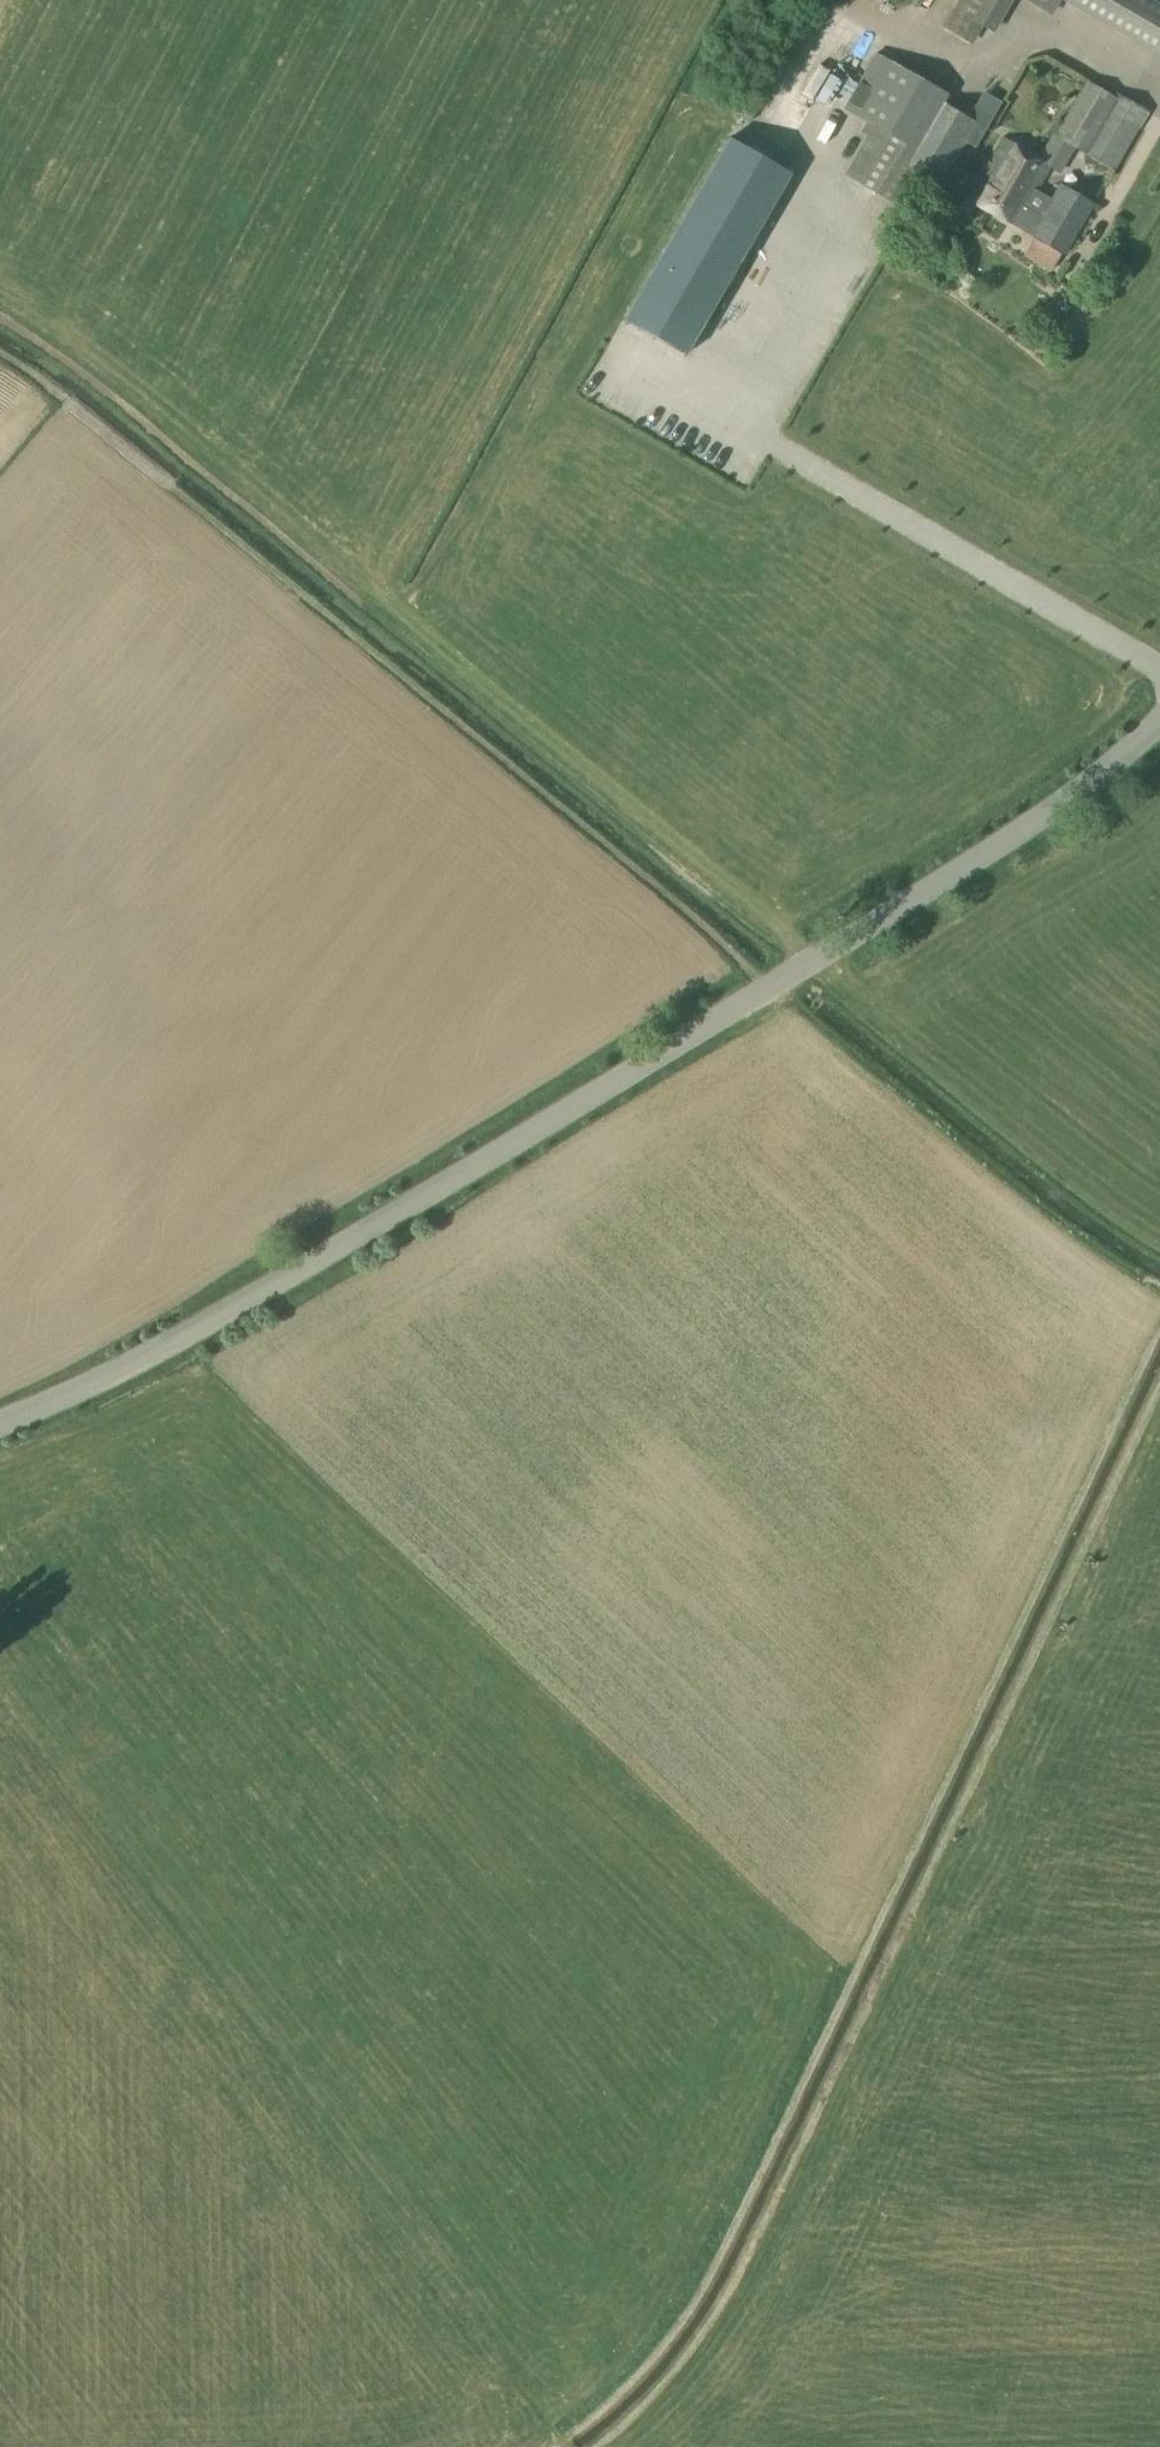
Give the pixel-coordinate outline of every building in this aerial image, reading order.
[(945,28),(972,43),(982,26),(992,31),(1009,0),(960,0),(945,28)] [(1051,14),(1059,0),(1027,0),(1051,14)] [(1153,0),(1062,0),(1062,1),(1159,57),(1159,4),(1153,0)] [(941,185),(953,166),(967,141),(978,147),(1003,104),(984,94),(969,119),(943,103),(947,95),(875,53),(842,110),(865,124),(861,133),(867,137),(845,176),(908,212),(928,177),(941,185)] [(840,99),(853,74),(830,61),(816,86),(840,99)] [(1115,98),(1085,81),(1054,135),(1054,136),(1074,147),(1083,153),(1114,171),(1147,112),(1117,95),(1115,98)] [(1038,158),(1051,166),(1049,169),(1059,174),(1074,147),(1054,136),(1054,135),(1052,134),(1038,158)] [(728,139),(623,319),(686,356),(791,175),(728,139)] [(953,166),(941,185),(1064,256),(1093,205),(1060,186),(1051,202),(1035,193),(1049,169),(1051,166),(1038,158),(1004,139),(979,181),(953,166)] [(944,287),(951,279),(936,268),(929,276),(944,287)]
